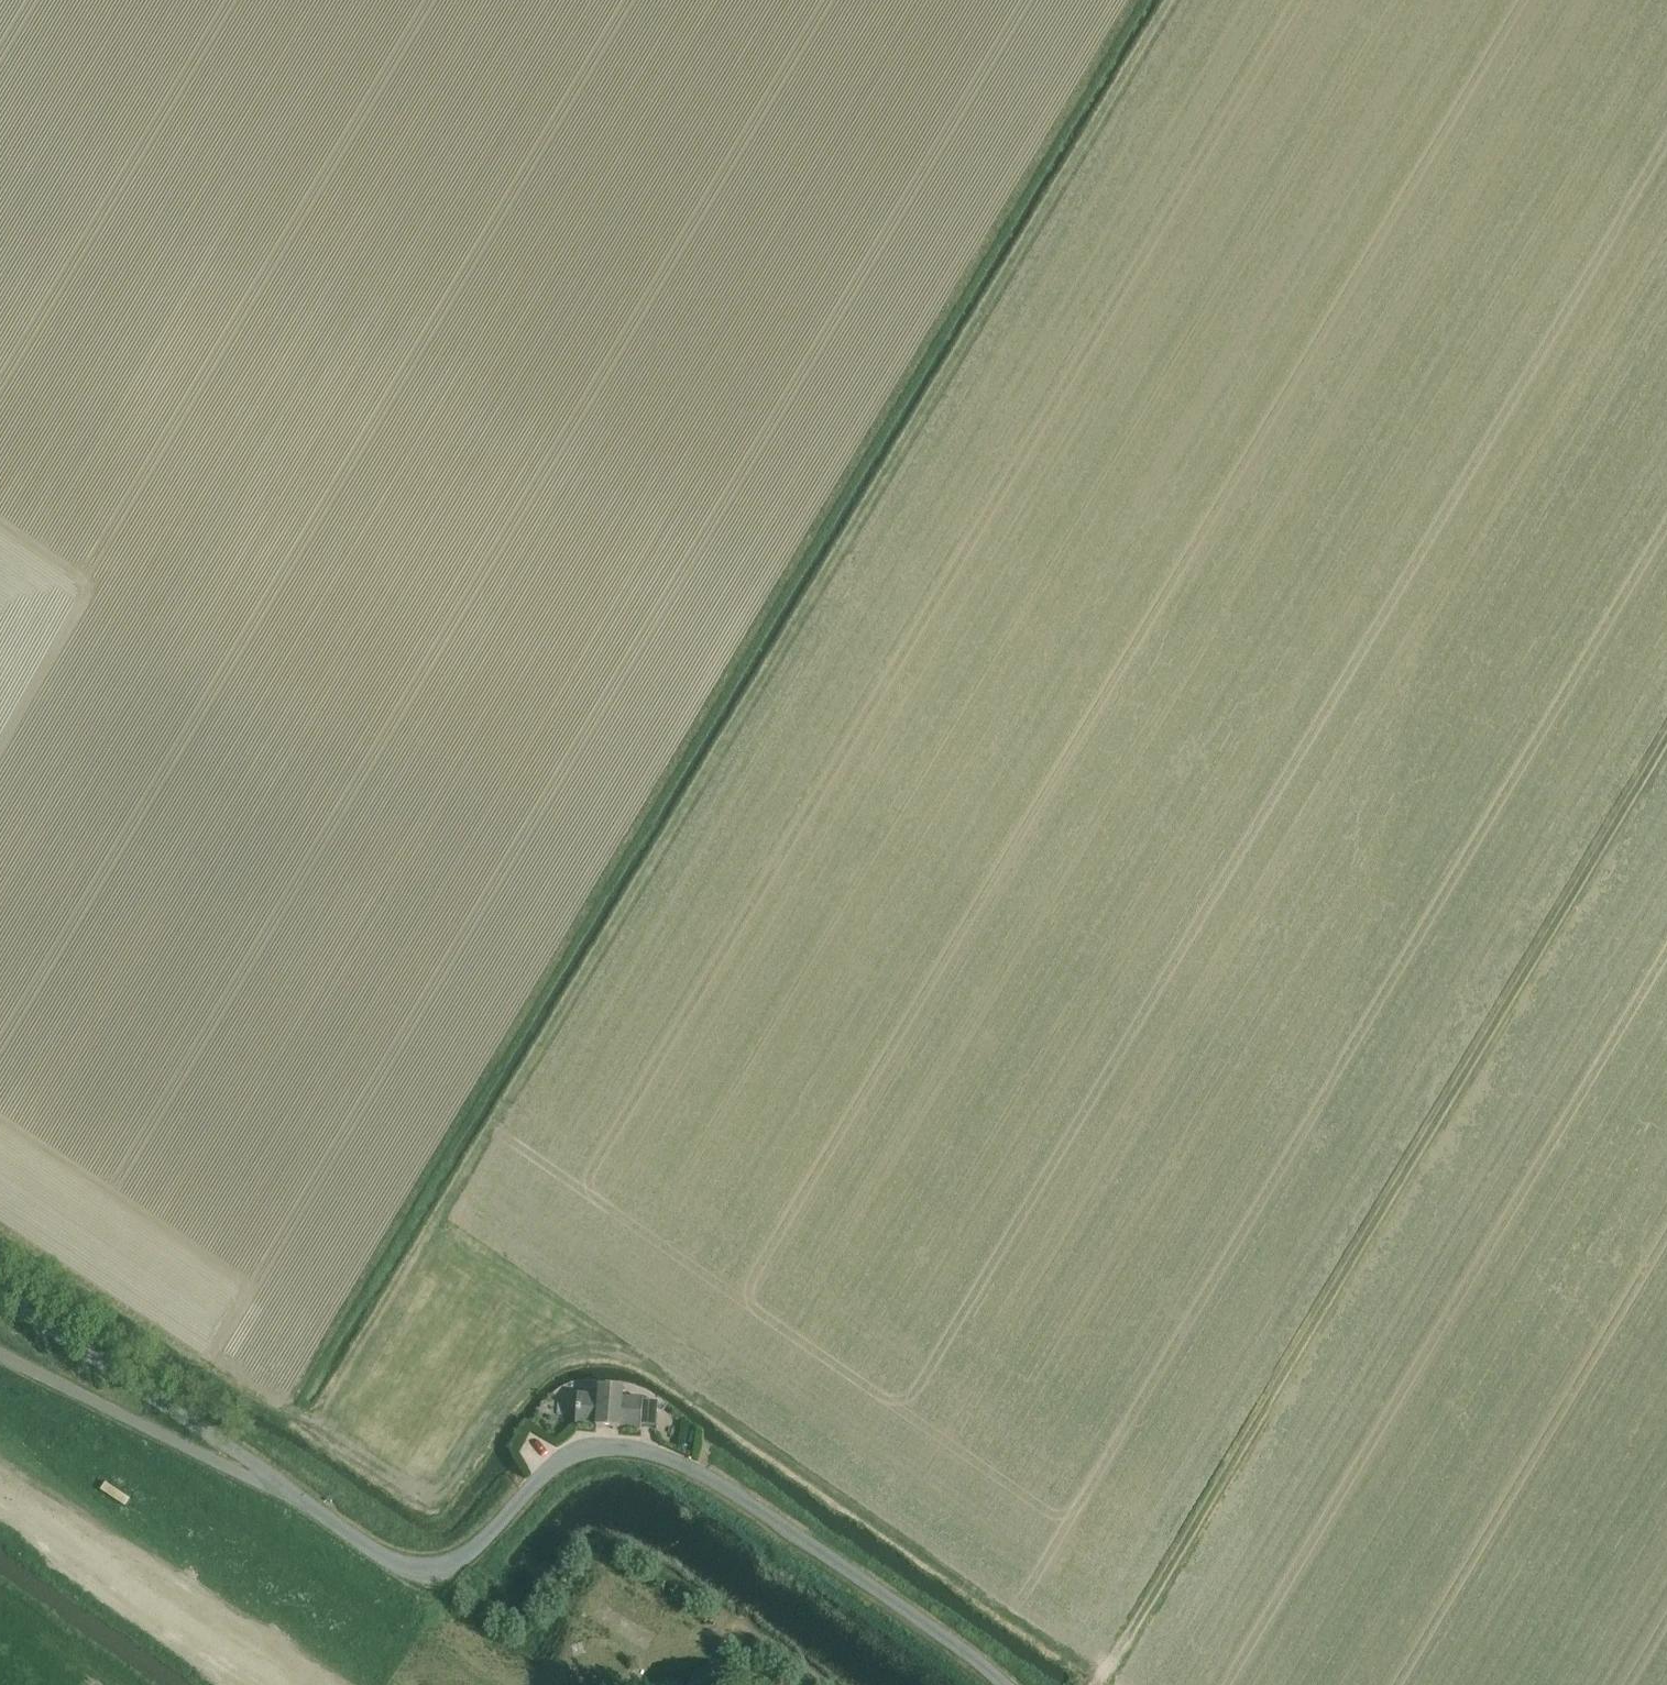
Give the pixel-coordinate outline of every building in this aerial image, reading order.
[(577,1402),(575,1423),(596,1425),(596,1427),(620,1429),(620,1427),(641,1429),(641,1428),(641,1426),(657,1427),(659,1402),(643,1400),(643,1399),(622,1397),(623,1388),(620,1388),(600,1386),(599,1395),(578,1394),(577,1402)]
